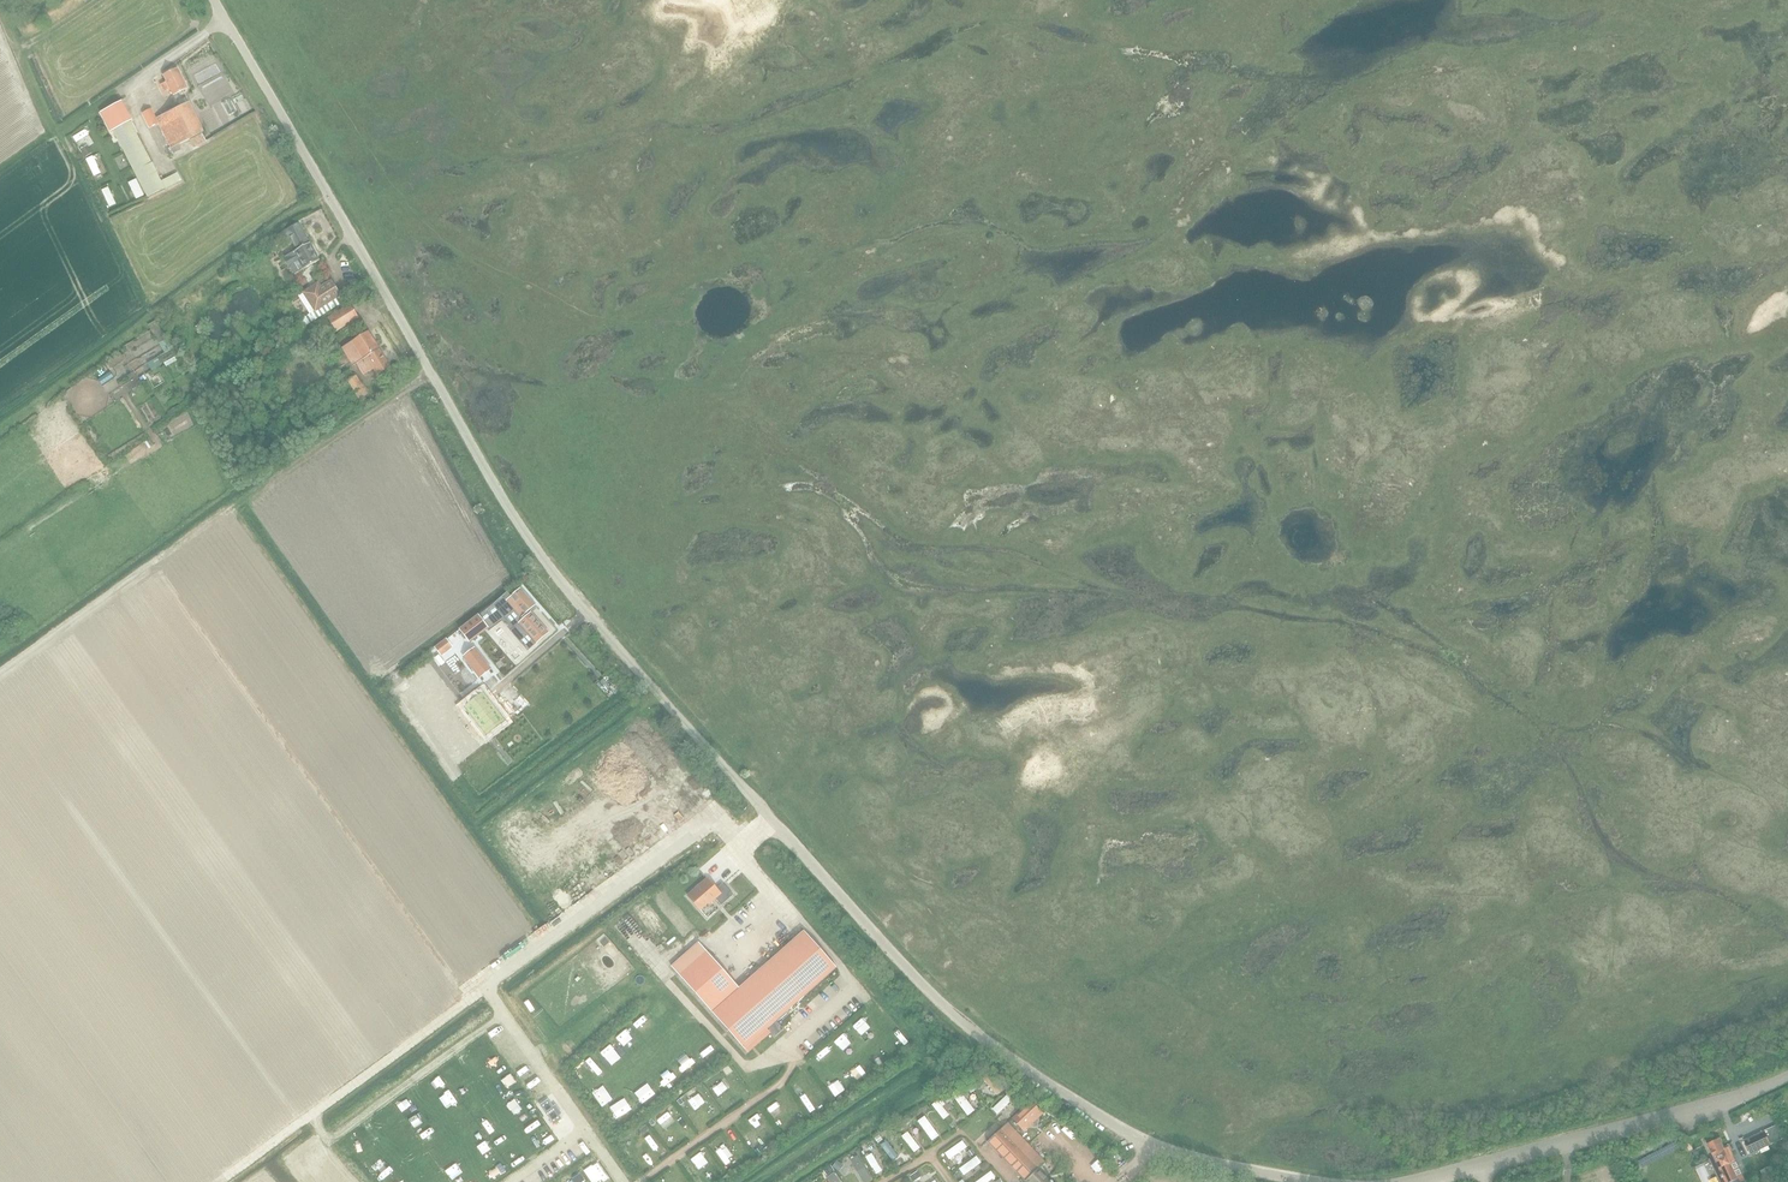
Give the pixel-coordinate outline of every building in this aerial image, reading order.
[(161,84),(165,92),(170,89),(173,95),(188,88),(178,67),(163,75),(167,82),(161,84)] [(159,123),(174,153),(181,149),(179,144),(190,139),(195,148),(207,142),(202,133),(204,132),(187,97),(180,100),(183,105),(156,118),(152,108),(143,113),(150,127),(159,123)] [(101,112),(111,132),(114,130),(148,197),(165,188),(182,181),(177,172),(161,181),(131,122),(133,121),(123,101),(101,112)] [(91,132),(87,127),(72,137),(76,142),(91,132)] [(87,146),(81,150),(86,157),(92,153),(87,146)] [(101,172),(92,155),(85,158),(94,176),(101,172)] [(144,194),(135,178),(128,181),(137,198),(144,194)] [(116,204),(108,186),(101,189),(109,207),(116,204)] [(297,249),(286,256),(295,274),(319,260),(299,223),(282,232),(288,242),(292,240),(297,249)] [(303,291),(313,310),(339,295),(331,280),(320,287),(318,282),(303,291)] [(330,319),(337,330),(360,316),(353,305),(330,319)] [(154,333),(161,344),(167,340),(161,329),(154,333)] [(343,348),(354,366),(358,363),(365,375),(375,369),(379,375),(392,367),(370,331),(343,348)] [(173,353),(162,359),(166,366),(177,360),(173,353)] [(158,356),(148,362),(152,369),(162,363),(158,356)] [(341,372),(344,376),(352,371),(349,366),(341,372)] [(368,394),(364,387),(356,375),(348,380),(360,399),(368,394)] [(137,379),(129,384),(133,391),(141,385),(137,379)] [(318,400),(323,406),(331,401),(327,395),(318,400)] [(507,593),(494,604),(499,610),(508,602),(521,617),(526,612),(528,615),(519,623),(529,634),(536,643),(549,632),(542,624),(531,612),(537,607),(521,588),(511,597),(507,593)] [(478,613),(459,627),(470,642),(489,628),(495,623),(486,610),(479,615),(478,613)] [(447,638),(435,648),(440,654),(452,645),(447,638)] [(475,647),(463,656),(479,677),(491,668),(475,647)] [(505,723),(484,694),(465,708),(486,737),(505,723)] [(721,905),(733,895),(723,883),(717,889),(708,879),(688,896),(700,910),(708,902),(709,903),(715,898),(721,905)] [(699,943),(672,967),(679,975),(748,1053),(770,1034),(766,1030),(834,969),(802,933),(740,988),(706,951),(699,943)] [(777,1021),(768,1028),(775,1036),(783,1028),(777,1021)] [(1004,1090),(990,1076),(984,1081),(997,1096),(1004,1090)] [(971,1085),(955,1098),(960,1104),(975,1092),(971,1085)] [(947,1092),(941,1096),(944,1101),(951,1097),(947,1092)] [(1008,1094),(993,1109),(998,1115),(1013,1100),(1008,1094)] [(938,1100),(932,1105),(944,1120),(950,1116),(943,1107),(946,1105),(942,1100),(940,1102),(938,1100)] [(1032,1100),(1012,1119),(1023,1131),(1043,1113),(1032,1100)] [(918,1109),(911,1114),(914,1117),(920,1113),(918,1109)] [(908,1114),(901,1119),(905,1124),(912,1119),(908,1114)] [(937,1135),(926,1120),(920,1124),(931,1139),(937,1135)] [(645,1123),(641,1127),(644,1132),(649,1128),(645,1123)] [(987,1143),(1026,1181),(1051,1181),(1038,1169),(1045,1162),(1007,1123),(987,1143)] [(1745,1140),(1751,1154),(1766,1147),(1771,1144),(1765,1131),(1745,1140)] [(921,1148),(908,1132),(902,1137),(915,1153),(921,1148)] [(879,1134),(874,1138),(878,1144),(883,1140),(879,1134)] [(1722,1178),(1724,1177),(1726,1181),(1730,1181),(1743,1176),(1733,1154),(1730,1155),(1727,1148),(1725,1150),(1720,1139),(1709,1144),(1717,1161),(1712,1164),(1715,1170),(1720,1168),(1723,1174),(1721,1175),(1722,1178)] [(898,1157),(887,1141),(881,1146),(892,1161),(898,1157)] [(963,1141),(947,1152),(952,1158),(967,1147),(963,1141)] [(972,1148),(966,1153),(969,1158),(975,1153),(972,1148)] [(883,1171),(872,1154),(866,1158),(876,1175),(883,1171)] [(1624,1154),(1620,1157),(1620,1158),(1624,1164),(1625,1163),(1628,1162),(1625,1156),(1624,1154)] [(858,1157),(851,1161),(863,1181),(871,1181),(872,1181),(858,1157)] [(978,1157),(962,1168),(967,1174),(982,1163),(978,1157)] [(836,1160),(832,1166),(839,1170),(843,1164),(836,1160)] [(985,1162),(979,1166),(983,1172),(989,1168),(985,1162)] [(831,1165),(823,1170),(826,1175),(834,1170),(831,1165)] [(917,1171),(910,1176),(914,1181),(921,1177),(917,1171)] [(978,1181),(990,1181),(996,1178),(992,1172),(978,1181)] [(834,1174),(827,1179),(829,1181),(840,1181),(834,1174)]
